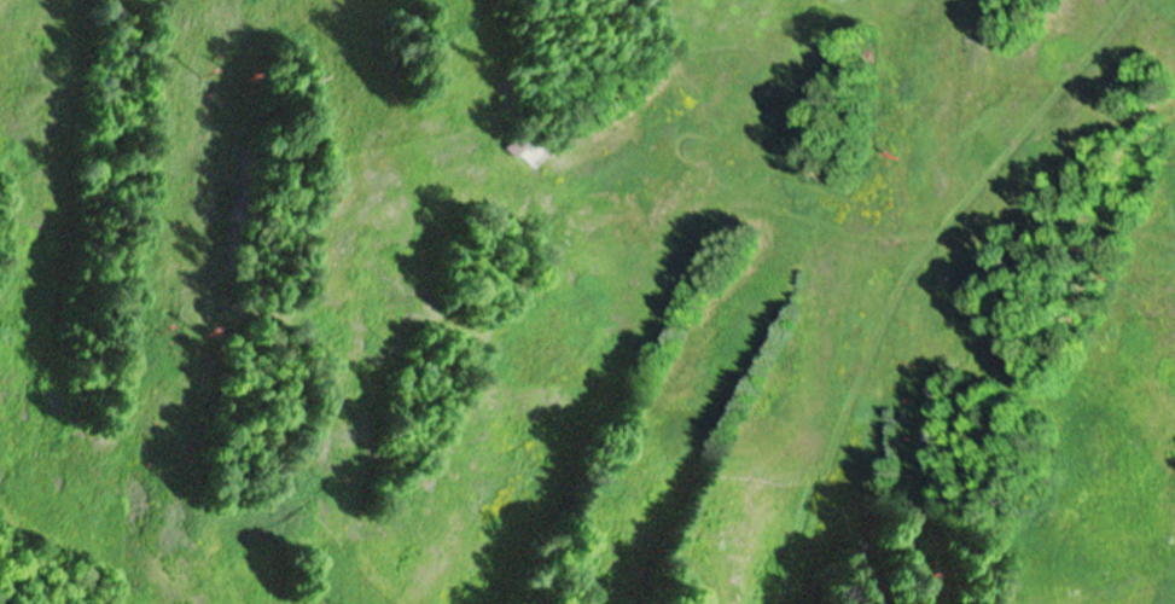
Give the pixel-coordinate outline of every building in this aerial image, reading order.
[(519,153),(535,167),(546,156),(530,141),(519,153)]
